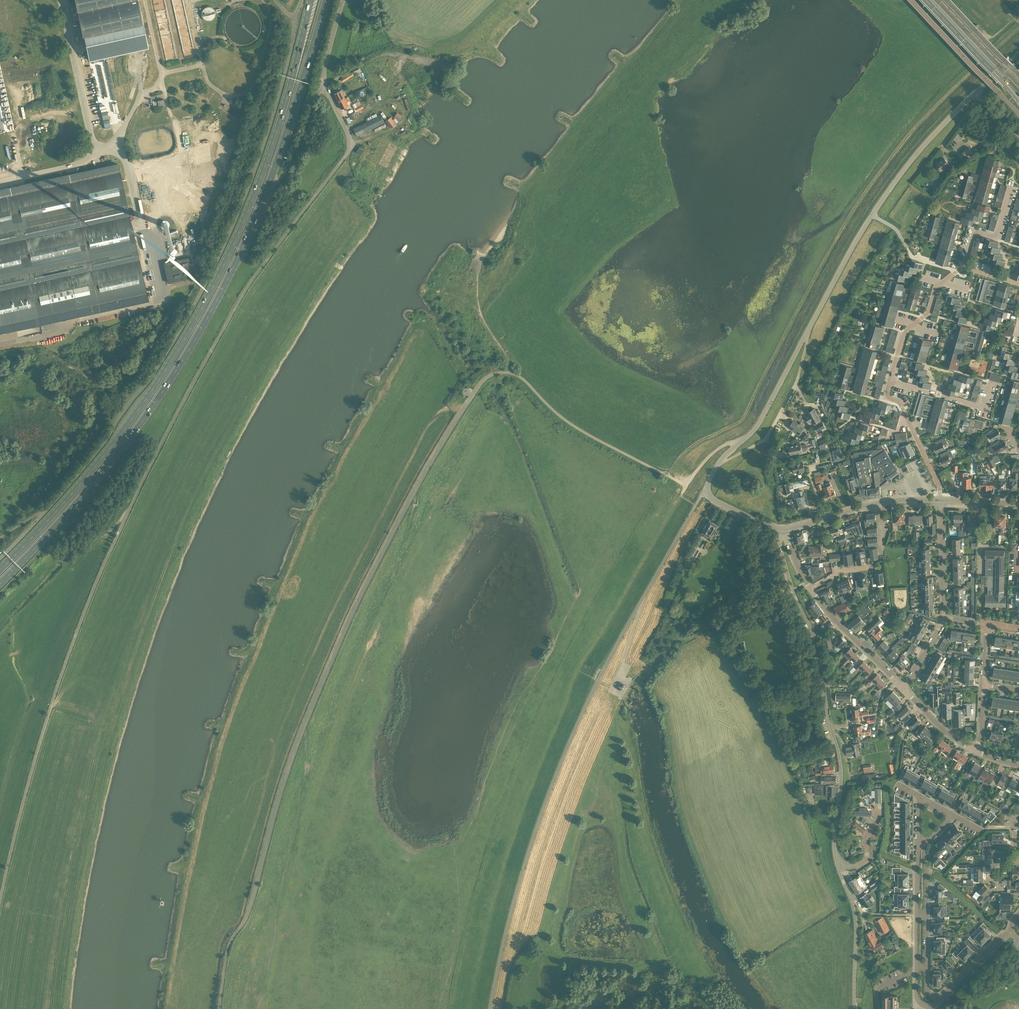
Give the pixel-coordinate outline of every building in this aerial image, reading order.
[(82,35),(83,35),(89,60),(148,47),(142,22),(137,0),(75,0),(82,35)] [(164,0),(153,0),(157,18),(167,16),(164,0)] [(228,37),(236,43),(246,44),(253,41),(254,38),(255,38),(254,33),(250,31),(251,29),(250,24),(248,24),(248,22),(245,22),(248,21),(250,18),(245,17),(244,17),(247,16),(252,16),(254,14),(252,13),(252,12),(251,9),(248,7),(240,6),(230,10),(225,17),(225,29),(228,37)] [(213,9),(204,7),(202,18),(211,19),(213,9)] [(338,101),(345,98),(341,90),(338,91),(336,88),(332,90),(334,93),(338,101)] [(349,105),(345,98),(338,101),(341,109),(349,105)] [(243,113),(239,120),(243,123),(248,116),(243,113)] [(365,119),(367,122),(353,129),(357,136),(384,122),(380,115),(378,116),(376,113),(365,119)] [(391,117),(386,121),(391,128),(396,124),(391,117)] [(973,153),(968,146),(958,154),(964,160),(973,153)] [(936,165),(940,171),(949,164),(944,158),(936,165)] [(986,163),(1000,167),(998,167),(998,165),(999,161),(990,158),(987,158),(986,163)] [(35,325),(82,314),(104,309),(148,300),(118,163),(31,182),(6,188),(0,189),(0,332),(35,325)] [(984,168),(996,172),(997,168),(999,168),(1000,167),(986,163),(984,168)] [(983,174),(995,177),(995,176),(996,172),(984,168),(983,174)] [(981,179),(993,182),(994,178),(995,178),(995,177),(983,174),(981,179)] [(980,184),(992,188),(992,187),(992,186),(993,182),(981,179),(980,184)] [(962,185),(976,189),(977,186),(971,184),(972,182),(964,180),(962,185)] [(978,190),(990,193),(991,189),(992,189),(992,188),(980,184),(978,190)] [(969,193),(961,190),(959,196),(973,200),(974,196),(968,195),(969,193)] [(979,196),(989,199),(989,197),(990,193),(978,190),(976,195),(979,196)] [(989,199),(979,196),(976,195),(975,201),(986,204),(988,199),(989,200),(989,199)] [(976,209),(984,211),(988,213),(990,207),(978,203),(977,209),(976,209)] [(971,213),(979,215),(979,216),(983,217),(984,211),(976,209),(973,207),(971,213)] [(965,217),(974,220),(973,220),(977,221),(979,216),(979,215),(971,213),(967,212),(966,217),(965,217)] [(960,221),(972,225),(973,220),(974,220),(965,217),(966,217),(962,216),(960,221)] [(946,226),(959,229),(959,228),(958,227),(960,223),(948,220),(947,224),(946,226)] [(929,226),(943,230),(944,227),(938,225),(938,223),(930,221),(929,222),(930,222),(929,226)] [(945,231),(956,234),(958,230),(959,230),(959,229),(946,226),(946,228),(945,231)] [(938,240),(940,241),(941,238),(935,236),(935,234),(927,231),(926,232),(927,233),(926,237),(933,239),(932,242),(933,242),(933,239),(936,240),(938,240)] [(943,236),(956,240),(956,238),(955,238),(956,234),(945,231),(944,234),(943,236)] [(942,241),(944,242),(953,245),(955,240),(956,241),(956,240),(943,236),(943,238),(942,241)] [(997,248),(997,247),(998,244),(998,242),(996,241),(987,238),(985,244),(989,246),(989,245),(997,248)] [(940,247),(953,250),(953,249),(952,249),(953,245),(944,242),(942,241),(942,242),(941,245),(940,247)] [(997,248),(989,245),(989,246),(987,251),(991,252),(999,254),(1001,249),(997,247),(997,248)] [(939,252),(950,255),(952,251),(953,251),(953,250),(940,247),(939,252)] [(940,258),(950,261),(950,259),(949,259),(950,255),(939,252),(937,257),(940,258)] [(999,254),(991,252),(989,257),(993,258),(1001,260),(1003,255),(999,254)] [(189,257),(179,259),(169,262),(164,263),(168,282),(193,277),(189,257)] [(950,261),(940,258),(937,257),(936,263),(947,266),(949,262),(950,262),(950,261)] [(993,258),(989,257),(988,262),(992,263),(991,264),(1004,267),(1005,261),(1001,260),(993,258)] [(910,265),(918,268),(922,269),(924,263),(912,260),(910,265)] [(910,265),(906,264),(905,269),(905,270),(913,272),(917,273),(918,268),(910,265)] [(907,276),(911,277),(913,272),(905,270),(905,269),(901,268),(899,273),(899,274),(908,276),(907,276)] [(907,276),(908,276),(899,274),(899,273),(896,272),(894,278),(906,282),(907,276)] [(1015,273),(1011,272),(1009,277),(1018,280),(1018,274),(1015,273)] [(889,286),(901,289),(903,290),(904,288),(905,284),(890,280),(889,286)] [(997,289),(1009,292),(1011,287),(999,283),(997,289)] [(994,290),(988,289),(989,286),(980,284),(979,289),(993,293),(994,290)] [(907,285),(906,289),(912,290),(911,292),(920,295),(921,293),(920,293),(921,289),(907,285)] [(890,292),(899,294),(902,295),(903,292),(903,290),(901,289),(889,286),(888,287),(891,288),(890,292)] [(999,295),(1008,297),(1009,292),(997,289),(996,294),(999,295)] [(902,295),(899,294),(890,292),(888,297),(898,300),(900,301),(901,298),(902,295)] [(991,301),(985,299),(986,297),(977,294),(976,300),(990,304),(991,301)] [(1008,297),(999,295),(996,294),(994,299),(997,300),(1006,303),(1008,297)] [(948,301),(951,302),(959,304),(960,304),(961,299),(949,295),(948,301)] [(908,303),(917,305),(917,304),(918,300),(904,296),(903,299),(909,301),(908,303)] [(900,301),(898,300),(888,297),(887,302),(899,306),(900,303),(900,301)] [(1006,303),(997,300),(994,299),(993,305),(1005,308),(1006,303)] [(962,310),(963,305),(960,304),(959,304),(951,302),(948,301),(951,302),(950,307),(954,308),(962,310)] [(885,308),(894,310),(897,311),(898,309),(899,306),(887,302),(885,308)] [(881,312),(893,316),(896,316),(897,311),(894,310),(885,308),(882,307),(881,312)] [(956,315),(956,314),(964,317),(966,311),(962,310),(954,308),(952,314),(956,315)] [(1003,317),(1006,318),(1008,312),(996,309),(995,314),(1003,317)] [(882,318),(891,321),(894,322),(896,316),(893,316),(881,312),(879,317),(882,318)] [(1003,317),(995,314),(991,313),(989,318),(998,321),(1001,322),(1003,317)] [(956,315),(955,319),(955,320),(967,324),(968,318),(964,317),(956,314),(956,315)] [(998,321),(989,318),(986,317),(984,322),(984,323),(992,325),(996,326),(998,321)] [(891,321),(882,318),(881,324),(892,327),(894,322),(891,321)] [(990,330),(992,325),(984,323),(984,322),(980,321),(978,327),(990,330)] [(884,327),(872,324),(869,323),(868,328),(880,332),(882,333),(884,327)] [(958,324),(956,329),(968,333),(970,327),(958,324)] [(882,333),(880,332),(868,328),(866,334),(869,335),(881,338),(882,333)] [(956,329),(953,328),(951,333),(952,334),(964,337),(966,338),(968,333),(956,329)] [(985,336),(987,332),(972,328),(971,331),(977,333),(977,335),(986,338),(986,336),(985,336)] [(966,338),(964,337),(952,334),(950,339),(953,340),(962,342),(965,343),(966,338)] [(868,340),(877,342),(879,343),(881,338),(869,335),(868,340)] [(917,342),(927,345),(930,346),(932,341),(920,337),(919,341),(918,341),(917,342)] [(982,347),(984,343),(969,339),(968,341),(974,343),(974,346),(983,348),(983,347),(982,347)] [(879,343),(877,342),(868,340),(866,345),(878,349),(879,343)] [(965,343),(962,342),(953,340),(952,345),(963,349),(965,343)] [(917,348),(926,351),(928,351),(930,346),(927,345),(917,342),(917,344),(918,344),(917,348)] [(950,350),(959,353),(962,354),(963,349),(952,345),(950,350)] [(1014,354),(1011,353),(1012,351),(1011,349),(1010,349),(1008,348),(1005,347),(1004,351),(1002,350),(1001,356),(1004,357),(1012,359),(1014,354)] [(864,354),(876,357),(877,356),(876,356),(877,352),(865,348),(864,354)] [(928,351),(926,351),(917,348),(916,352),(915,352),(914,353),(927,357),(928,351)] [(949,356),(958,358),(960,359),(962,354),(959,353),(950,350),(949,356)] [(927,357),(914,353),(914,354),(915,354),(914,359),(925,362),(927,357)] [(862,359),(874,362),(875,358),(876,359),(876,357),(864,354),(862,359)] [(945,360),(947,361),(956,363),(959,364),(960,359),(958,358),(949,356),(946,355),(945,360)] [(1012,359),(1004,357),(1003,362),(1007,364),(1007,363),(1015,366),(1015,365),(1016,360),(1012,359)] [(861,364),(873,368),(874,367),(873,367),(874,362),(862,359),(861,364)] [(924,369),(925,364),(913,361),(912,367),(915,368),(916,367),(923,370),(924,369)] [(959,364),(956,363),(947,361),(946,366),(955,369),(957,370),(959,364)] [(1015,365),(1015,366),(1007,363),(1007,364),(1005,369),(1009,370),(1017,372),(1018,366),(1015,365)] [(859,370),(871,373),(872,368),(873,368),(861,364),(859,370)] [(918,374),(926,376),(928,370),(924,369),(923,370),(916,367),(915,368),(914,373),(918,374)] [(848,378),(854,380),(855,376),(849,375),(850,373),(841,370),(841,371),(842,372),(840,376),(848,378)] [(858,375),(870,379),(871,377),(870,377),(871,373),(859,370),(858,375)] [(1008,375),(1018,378),(1018,372),(1017,372),(1009,370),(1008,375)] [(920,380),(928,382),(930,377),(926,376),(918,374),(916,379),(917,380),(920,380)] [(971,383),(972,378),(960,374),(959,379),(959,380),(967,382),(971,383)] [(859,381),(868,384),(869,380),(870,380),(870,379),(858,375),(856,380),(859,381)] [(961,386),(965,388),(967,382),(959,380),(959,379),(955,378),(954,384),(953,384),(961,386)] [(1018,387),(1018,381),(1011,379),(1010,381),(1007,380),(1006,383),(1018,387)] [(855,385),(867,389),(868,388),(867,388),(868,384),(859,381),(856,380),(855,385)] [(930,389),(931,386),(932,383),(928,382),(920,380),(917,380),(916,385),(930,389)] [(847,383),(838,381),(838,382),(837,386),(851,390),(852,387),(846,385),(847,383)] [(956,390),(956,391),(960,392),(961,386),(953,384),(954,384),(950,382),(948,388),(956,390)] [(1017,392),(1018,393),(1018,387),(1006,383),(1005,386),(1008,387),(1008,389),(1017,392)] [(867,390),(867,389),(855,385),(853,391),(865,394),(866,390),(867,390)] [(944,389),(943,392),(955,396),(956,391),(956,390),(948,388),(944,387),(944,389)] [(1015,397),(1018,398),(1018,394),(1018,393),(1017,392),(1008,389),(1005,389),(1004,394),(1005,394),(1015,397)] [(844,394),(832,390),(830,396),(834,397),(842,399),(844,394)] [(1005,400),(1014,403),(1016,403),(1018,398),(1015,397),(1005,394),(1005,396),(1006,396),(1005,400)] [(834,397),(833,402),(837,403),(844,405),(845,405),(846,400),(842,399),(834,397)] [(931,408),(932,405),(926,403),(927,401),(917,398),(917,399),(918,400),(917,404),(931,408)] [(935,403),(948,407),(948,406),(947,405),(948,401),(937,398),(935,403)] [(1016,403),(1014,403),(1005,400),(1004,404),(1002,404),(1002,405),(1012,408),(1015,409),(1016,403)] [(892,405),(881,402),(880,401),(878,407),(886,409),(890,410),(892,405)] [(837,403),(835,409),(839,410),(839,409),(847,412),(847,411),(848,406),(845,405),(844,405),(837,403)] [(934,408),(945,412),(946,408),(947,408),(948,407),(935,403),(934,408)] [(886,409),(878,407),(875,406),(874,405),(873,411),(881,413),(881,414),(885,415),(886,409)] [(1015,409),(1012,408),(1002,405),(1002,406),(1003,406),(1002,411),(1013,414),(1015,409)] [(818,409),(816,411),(814,408),(811,410),(822,429),(826,427),(823,421),(822,422),(820,419),(818,414),(820,413),(818,409)] [(932,414),(935,415),(945,417),(945,416),(944,416),(945,412),(934,408),(932,414)] [(847,411),(847,412),(839,409),(839,410),(837,415),(839,416),(846,418),(849,419),(851,413),(847,411)] [(926,418),(928,419),(929,416),(923,414),(924,411),(914,409),(914,410),(915,410),(913,414),(926,418)] [(814,423),(815,424),(815,425),(814,426),(818,432),(822,429),(811,410),(807,412),(809,415),(806,417),(809,422),(812,420),(813,423),(814,423)] [(881,414),(881,413),(873,411),(869,410),(868,415),(867,415),(876,417),(875,418),(879,419),(881,414)] [(968,430),(971,418),(966,417),(967,412),(960,410),(957,422),(963,424),(962,428),(968,430)] [(999,416),(1009,418),(1012,419),(1013,414),(1002,411),(1001,415),(999,414),(999,416)] [(874,423),(875,418),(876,417),(867,415),(868,415),(863,414),(862,420),(874,423)] [(930,419),(933,420),(942,422),(943,418),(944,419),(945,417),(935,415),(932,414),(931,416),(930,419)] [(1012,419),(1009,418),(999,416),(999,417),(1000,417),(999,421),(1010,425),(1012,419)] [(971,418),(968,430),(974,432),(975,427),(981,429),(983,421),(977,419),(977,420),(971,418)] [(929,424),(932,425),(942,428),(942,427),(941,426),(942,422),(933,420),(930,419),(929,423),(929,424)] [(801,422),(799,424),(794,420),(791,423),(804,433),(803,434),(806,437),(808,434),(805,432),(807,430),(803,428),(805,425),(801,422)] [(896,429),(897,426),(894,426),(895,423),(892,422),(887,421),(886,426),(896,429)] [(871,431),(873,425),(861,422),(859,427),(868,430),(871,431)] [(804,433),(791,423),(789,427),(799,434),(802,436),(801,437),(804,439),(806,437),(803,434),(804,433)] [(942,428),(932,425),(929,424),(927,430),(939,433),(940,429),(941,429),(942,428)] [(854,431),(854,432),(862,434),(866,435),(868,430),(859,427),(855,426),(854,431)] [(989,430),(984,433),(987,438),(991,436),(993,440),(1001,435),(998,429),(991,433),(989,430)] [(849,435),(849,436),(857,438),(861,439),(862,434),(854,432),(854,431),(850,430),(849,435)] [(855,443),(857,438),(849,436),(849,435),(845,434),(843,440),(855,443)] [(944,445),(948,443),(945,438),(944,437),(938,440),(940,444),(934,446),(937,452),(945,448),(944,445)] [(908,457),(915,454),(910,443),(903,446),(902,439),(896,440),(897,444),(898,448),(899,448),(904,458),(907,457),(908,457)] [(990,452),(992,451),(994,454),(1008,446),(1005,441),(998,444),(996,441),(987,447),(990,452)] [(790,450),(806,447),(806,444),(801,445),(801,444),(801,442),(797,443),(797,444),(789,446),(790,450)] [(851,453),(853,465),(852,466),(852,468),(854,476),(854,477),(854,478),(854,477),(857,477),(858,482),(859,487),(860,496),(868,495),(869,495),(881,494),(880,487),(881,487),(889,480),(890,481),(892,479),(892,478),(899,472),(885,449),(881,445),(878,445),(878,449),(851,453)] [(831,462),(843,459),(841,449),(836,450),(836,453),(830,455),(831,462)] [(949,457),(953,455),(951,449),(944,452),(945,456),(939,458),(942,465),(951,460),(949,457)] [(988,463),(991,468),(997,465),(995,463),(993,458),(987,461),(988,463)] [(801,471),(805,471),(803,462),(793,464),(794,473),(798,472),(798,474),(799,474),(800,474),(801,474),(802,473),(801,471)] [(971,487),(971,477),(968,477),(968,472),(960,472),(960,477),(961,477),(961,485),(961,487),(967,487),(968,488),(970,488),(971,487)] [(1017,482),(1017,478),(1018,478),(1018,472),(1014,472),(1014,478),(1010,478),(1010,482),(1010,489),(1017,489),(1017,482)] [(821,476),(820,475),(814,477),(816,483),(823,481),(823,480),(825,480),(824,478),(825,478),(824,476),(822,476),(821,476)] [(851,480),(850,477),(843,479),(845,486),(849,485),(850,491),(857,490),(854,477),(854,478),(854,477),(854,476),(853,476),(852,476),(852,477),(851,478),(851,479),(851,480)] [(833,491),(831,485),(830,482),(826,483),(827,485),(825,486),(825,487),(824,487),(827,494),(825,494),(826,499),(830,498),(832,497),(836,495),(834,490),(833,491)] [(785,495),(791,493),(788,483),(782,485),(785,495)] [(802,491),(798,492),(799,497),(794,498),(797,509),(807,506),(804,496),(803,496),(802,491)] [(898,524),(905,523),(904,511),(895,512),(896,522),(893,522),(893,530),(898,530),(898,524)] [(875,513),(867,514),(867,519),(863,519),(864,527),(867,527),(867,522),(876,520),(875,513)] [(955,514),(954,521),(954,526),(960,526),(960,528),(966,529),(966,520),(963,520),(963,515),(955,514)] [(927,523),(930,523),(930,534),(936,533),(936,523),(933,523),(933,515),(927,515),(927,523)] [(1000,529),(1000,531),(1000,534),(1005,534),(1006,534),(1006,533),(1006,532),(1006,531),(1005,531),(1005,526),(1005,516),(995,516),(995,526),(995,529),(1000,529)] [(702,533),(705,534),(703,536),(707,538),(708,536),(710,537),(711,537),(713,533),(716,535),(718,531),(715,529),(718,525),(717,525),(715,523),(712,521),(712,522),(709,520),(710,520),(709,520),(707,524),(706,524),(704,528),(705,528),(702,532),(702,533)] [(853,523),(852,523),(854,529),(854,531),(855,534),(858,533),(858,534),(860,533),(861,535),(864,535),(865,534),(864,530),(864,528),(862,528),(860,521),(859,521),(858,520),(852,522),(853,523)] [(838,537),(839,541),(840,544),(841,544),(847,542),(846,539),(845,534),(840,535),(839,529),(840,529),(839,526),(838,527),(831,529),(833,538),(838,537)] [(876,527),(867,528),(868,535),(877,534),(876,527)] [(803,543),(804,544),(806,546),(810,540),(810,538),(808,539),(806,532),(803,532),(803,531),(798,533),(801,543),(802,542),(803,543)] [(869,545),(877,544),(876,537),(868,538),(868,539),(869,545)] [(819,548),(820,556),(827,555),(825,542),(817,543),(817,546),(818,548),(819,548)] [(962,548),(962,545),(953,546),(953,552),(956,552),(956,555),(964,555),(963,552),(961,552),(961,548),(962,548)] [(818,548),(817,546),(809,547),(810,557),(820,556),(819,548),(818,548)] [(869,548),(871,558),(878,557),(877,547),(869,548)] [(993,575),(1003,575),(1004,558),(1005,550),(985,550),(985,557),(986,557),(986,560),(990,560),(990,563),(993,563),(993,575)] [(954,564),(963,564),(963,560),(966,560),(966,555),(964,555),(956,555),(956,558),(953,558),(954,564)] [(823,562),(820,562),(819,562),(816,562),(813,563),(813,566),(811,566),(813,574),(822,574),(822,573),(826,572),(824,567),(823,562)] [(884,582),(883,572),(876,573),(876,576),(872,577),(873,584),(884,582)] [(868,585),(866,575),(859,576),(860,579),(855,580),(857,587),(868,585)] [(1003,575),(993,575),(993,593),(988,593),(988,595),(986,595),(985,605),(1006,606),(1006,595),(1003,595),(1003,575)] [(843,579),(844,580),(843,580),(847,590),(848,590),(848,591),(852,589),(852,588),(853,588),(848,578),(847,578),(847,577),(843,579)] [(843,580),(842,581),(841,580),(838,581),(838,582),(837,583),(842,592),(847,590),(843,580)] [(831,592),(829,588),(820,591),(822,595),(824,595),(827,602),(828,601),(830,606),(833,604),(831,599),(829,593),(831,592)] [(815,602),(814,601),(811,603),(812,605),(814,608),(818,613),(819,614),(821,617),(820,617),(824,622),(825,623),(828,621),(827,619),(824,615),(824,614),(824,613),(815,602)] [(852,609),(850,604),(847,606),(846,602),(843,604),(835,607),(838,615),(852,609)] [(813,619),(816,622),(818,620),(819,620),(819,621),(820,620),(821,620),(820,619),(820,618),(819,618),(817,616),(819,614),(818,613),(814,608),(812,605),(808,607),(816,617),(813,619)] [(865,605),(853,615),(849,616),(845,619),(851,626),(872,610),(868,606),(866,608),(865,605)] [(866,624),(865,622),(875,614),(872,610),(851,626),(854,630),(856,632),(866,624)] [(871,631),(883,620),(879,616),(867,627),(871,631)] [(920,623),(927,627),(931,621),(923,617),(920,623)] [(827,631),(834,625),(831,622),(824,627),(827,631)] [(927,627),(920,623),(919,624),(917,623),(915,627),(924,632),(927,627)] [(879,634),(883,630),(879,626),(875,630),(874,629),(870,634),(877,641),(882,636),(879,634)] [(924,632),(915,627),(917,628),(914,633),(921,637),(924,632)] [(950,639),(956,640),(958,630),(952,629),(951,632),(949,630),(946,636),(950,639)] [(976,633),(970,632),(968,641),(969,641),(968,643),(976,645),(977,639),(975,639),(976,633)] [(921,637),(914,633),(911,639),(918,643),(921,637)] [(826,648),(833,645),(830,635),(823,638),(826,648)] [(841,647),(846,641),(841,636),(839,639),(838,638),(834,642),(835,642),(834,643),(835,648),(838,645),(841,647)] [(902,637),(902,638),(900,639),(893,646),(896,649),(901,644),(905,639),(902,637)] [(884,651),(890,646),(885,640),(879,646),(884,651)] [(913,654),(916,649),(911,646),(908,651),(913,654)] [(844,664),(855,652),(850,648),(846,652),(846,653),(844,655),(847,658),(843,663),(844,664)] [(896,652),(897,652),(895,649),(888,655),(893,661),(899,655),(896,652)] [(935,656),(942,661),(945,655),(938,651),(935,656)] [(855,652),(844,664),(845,665),(850,660),(850,661),(852,659),(855,662),(860,657),(855,652)] [(901,669),(907,664),(903,660),(905,658),(903,655),(901,658),(901,659),(896,664),(901,669)] [(932,662),(939,666),(942,661),(935,656),(932,662)] [(863,670),(868,665),(864,661),(859,666),(859,665),(856,667),(858,670),(861,667),(863,670)] [(929,667),(936,672),(939,666),(932,662),(929,667)] [(868,665),(863,670),(866,673),(864,676),(866,678),(869,675),(868,675),(873,670),(868,665)] [(926,672),(933,677),(936,672),(929,667),(926,672)] [(932,681),(931,680),(933,677),(926,672),(923,678),(924,679),(922,682),(928,686),(930,686),(932,681)] [(877,684),(882,679),(877,674),(873,679),(872,678),(869,681),(872,683),(874,681),(877,684)] [(882,679),(877,684),(880,686),(878,689),(880,691),(882,689),(882,688),(887,683),(882,679)] [(623,691),(625,687),(626,685),(620,682),(617,688),(623,691)] [(941,686),(935,686),(935,692),(930,692),(930,704),(938,704),(938,694),(941,694),(941,686)] [(881,696),(877,691),(877,692),(876,691),(873,694),(873,695),(877,699),(881,696)] [(891,702),(897,695),(893,691),(886,697),(891,702)] [(954,703),(963,703),(963,699),(960,699),(959,696),(961,696),(960,691),(954,692),(954,703)] [(851,693),(844,693),(844,701),(848,701),(848,703),(853,703),(853,698),(851,697),(851,693)] [(897,695),(891,702),(895,706),(893,707),(897,711),(902,706),(898,703),(902,700),(897,695)] [(964,714),(971,714),(970,703),(964,703),(964,709),(954,710),(954,725),(964,725),(964,714)] [(902,719),(905,722),(911,716),(908,713),(911,710),(907,706),(899,714),(898,715),(898,717),(900,720),(901,720),(902,719)] [(896,712),(892,709),(887,714),(891,717),(896,712)] [(911,716),(905,722),(905,721),(908,724),(909,722),(914,727),(921,720),(916,715),(913,718),(911,716)] [(900,734),(905,730),(901,726),(897,730),(900,734)] [(924,737),(930,730),(925,726),(922,729),(919,727),(914,733),(919,737),(922,734),(924,737)] [(868,732),(867,729),(864,730),(863,730),(863,731),(855,732),(856,739),(863,738),(862,734),(865,733),(868,732)] [(930,730),(924,737),(927,739),(924,742),(929,747),(934,741),(931,738),(935,735),(930,730)] [(989,740),(995,741),(997,732),(991,731),(989,740)] [(997,732),(995,741),(1001,743),(1001,741),(1004,742),(1006,736),(1003,735),(1003,734),(997,732)] [(942,739),(937,746),(942,750),(947,743),(942,739)] [(860,743),(857,743),(852,744),(852,745),(846,746),(847,751),(858,749),(858,748),(861,747),(860,743)] [(946,755),(948,754),(953,747),(947,743),(942,750),(941,751),(945,754),(943,757),(945,759),(947,756),(946,755)] [(959,760),(963,754),(957,750),(954,756),(959,760)] [(963,754),(959,760),(965,763),(968,757),(963,754)] [(834,764),(828,764),(828,759),(822,759),(823,765),(823,767),(821,768),(821,774),(835,772),(834,764)] [(979,769),(979,768),(981,766),(975,762),(973,766),(970,764),(964,774),(968,776),(969,772),(975,775),(976,773),(979,769)] [(864,772),(872,771),(872,768),(871,768),(871,764),(864,765),(864,772)] [(908,782),(914,771),(908,768),(909,766),(906,765),(903,770),(906,772),(902,778),(906,780),(908,782)] [(976,773),(975,775),(978,777),(979,776),(984,780),(990,770),(984,767),(982,771),(979,769),(976,773)] [(990,770),(984,780),(990,783),(989,784),(992,786),(996,779),(993,777),(996,773),(990,770)] [(914,771),(908,782),(911,783),(914,785),(918,779),(920,780),(924,775),(922,774),(921,773),(920,775),(914,771)] [(1007,779),(1008,777),(1003,774),(1000,778),(997,776),(996,779),(992,786),(993,784),(997,786),(998,785),(1002,787),(1007,779)] [(836,775),(825,775),(821,775),(821,783),(824,783),(827,783),(836,783),(836,775)] [(926,791),(931,781),(925,778),(926,776),(924,775),(920,780),(923,782),(920,788),(923,790),(926,791)] [(1007,779),(1002,787),(1006,789),(1007,787),(1013,790),(1017,783),(1018,781),(1012,778),(1010,781),(1007,779)] [(931,781),(926,791),(928,793),(928,792),(932,794),(935,788),(938,790),(941,784),(938,783),(937,784),(931,781)] [(835,786),(827,785),(827,783),(824,783),(821,783),(815,783),(815,794),(823,794),(826,795),(835,795),(835,786)] [(943,801),(948,792),(950,790),(943,786),(944,786),(941,784),(938,790),(941,791),(937,797),(941,799),(941,800),(943,801)] [(864,792),(860,796),(868,805),(873,801),(864,792)] [(948,792),(943,801),(946,803),(946,802),(949,804),(953,798),(955,800),(958,794),(956,793),(954,795),(948,792)] [(901,802),(901,806),(910,806),(910,802),(895,794),(895,802),(901,802)] [(957,809),(962,812),(963,812),(969,801),(964,798),(964,797),(961,796),(958,801),(961,803),(957,809)] [(969,801),(963,812),(967,814),(972,806),(974,803),(969,801)] [(972,806),(967,814),(972,817),(977,809),(972,806)] [(972,817),(977,820),(983,810),(978,807),(977,809),(972,817)] [(988,813),(983,810),(977,820),(982,823),(986,817),(991,821),(997,815),(991,809),(988,813)] [(867,829),(856,820),(852,824),(854,826),(852,827),(856,830),(857,828),(864,833),(867,829)] [(885,827),(883,826),(879,824),(870,836),(876,840),(885,827)] [(951,828),(959,836),(963,832),(955,825),(951,828)] [(959,836),(951,828),(947,832),(955,840),(959,836)] [(955,840),(947,832),(943,836),(951,843),(954,839),(955,840)] [(862,836),(846,835),(846,842),(862,843),(862,836)] [(938,841),(946,849),(948,851),(950,849),(947,847),(949,845),(942,838),(938,841)] [(934,845),(942,852),(946,849),(938,841),(934,845)] [(931,849),(936,854),(938,856),(942,852),(934,845),(931,849)] [(864,851),(862,848),(857,851),(855,847),(850,850),(852,853),(850,854),(851,858),(864,851)] [(910,858),(910,848),(901,848),(895,848),(895,851),(898,851),(901,852),(901,855),(910,858)] [(946,864),(938,856),(936,854),(931,859),(934,862),(934,866),(937,867),(940,863),(944,867),(946,864)] [(1017,870),(1016,866),(1011,866),(1010,866),(1010,871),(1013,872),(1013,877),(1018,877),(1018,870),(1017,870)] [(901,867),(892,867),(892,873),(894,873),(894,880),(909,880),(909,873),(901,873),(901,867)] [(860,874),(849,882),(853,887),(863,880),(860,874)] [(867,886),(863,880),(853,887),(856,893),(867,886)] [(894,890),(901,890),(901,886),(909,886),(909,880),(894,880),(896,880),(896,886),(894,886),(894,890)] [(938,890),(935,890),(935,893),(934,893),(934,896),(935,896),(935,900),(942,900),(942,890),(944,890),(945,888),(940,883),(938,885),(938,886),(938,890)] [(981,895),(980,896),(978,899),(983,903),(985,901),(989,896),(986,894),(990,889),(985,884),(982,888),(980,886),(976,890),(981,895)] [(901,890),(894,890),(894,893),(897,893),(897,900),(909,900),(909,893),(901,893),(901,890)] [(1010,903),(1013,903),(1013,895),(1009,895),(1009,892),(1001,892),(1001,895),(1003,895),(1004,903),(1000,903),(1004,903),(1010,903)] [(867,893),(860,898),(866,906),(872,902),(867,893)] [(909,900),(897,900),(897,906),(894,906),(894,909),(901,909),(901,906),(909,906),(909,900)] [(934,906),(934,916),(942,916),(942,906),(946,906),(946,903),(939,903),(939,906),(934,906)] [(1004,903),(1000,903),(1000,915),(1005,920),(1008,916),(1005,913),(1005,911),(1010,911),(1010,903),(1004,903)] [(875,921),(882,934),(884,933),(885,933),(890,931),(889,930),(890,930),(885,921),(886,920),(883,916),(875,921)] [(945,919),(937,919),(937,923),(934,922),(934,933),(942,933),(942,923),(945,924),(945,919)] [(983,927),(978,931),(987,940),(990,937),(989,937),(991,935),(986,929),(988,927),(983,923),(981,925),(983,927)] [(875,950),(884,945),(882,941),(878,943),(871,930),(865,933),(867,937),(867,938),(871,947),(873,946),(875,950)] [(976,938),(982,944),(984,942),(985,942),(987,940),(978,931),(974,936),(972,934),(970,936),(974,940),(976,938)] [(942,941),(945,941),(945,937),(937,937),(937,940),(934,940),(934,951),(941,951),(941,954),(945,954),(945,950),(944,950),(944,944),(942,944),(942,941)] [(965,941),(968,944),(963,948),(961,947),(970,956),(974,951),(971,948),(971,946),(972,945),(967,939),(965,941)] [(961,947),(957,952),(956,950),(953,953),(957,958),(960,955),(966,960),(970,956),(961,947)] [(946,959),(942,963),(948,969),(952,965),(946,959)] [(947,977),(943,974),(941,976),(941,973),(934,973),(934,985),(936,985),(936,986),(937,987),(938,987),(939,986),(939,985),(941,985),(941,983),(942,983),(943,982),(943,981),(947,977)] [(882,995),(882,1008),(898,1008),(898,995),(882,995)]
